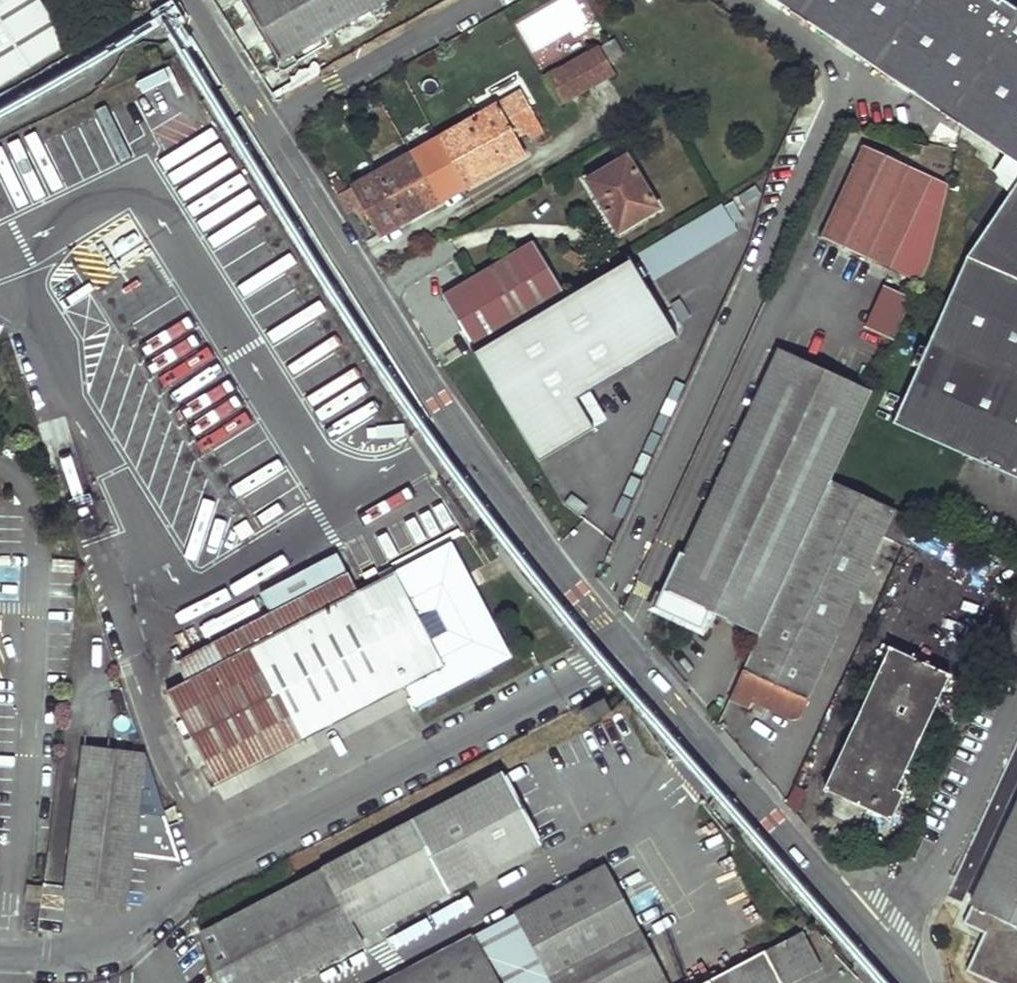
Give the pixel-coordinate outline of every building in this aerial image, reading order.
[(73,43),(45,0),(0,0),(0,89),(73,43)] [(280,61),(386,0),(244,0),(280,61)] [(1008,0),(1003,0),(1002,2),(1000,0),(787,0),(1016,163),(1016,6),(1008,0)] [(546,74),(561,99),(613,69),(609,60),(622,52),(614,36),(546,74)] [(157,48),(146,53),(153,67),(164,62),(157,48)] [(494,101),(518,87),(509,73),(484,86),(494,101)] [(364,207),(380,235),(525,151),(524,144),(545,132),(522,90),(335,195),(348,214),(364,207)] [(64,182),(64,181),(115,157),(101,129),(108,126),(97,104),(0,150),(0,213),(64,182)] [(862,143),(820,235),(920,280),(929,261),(947,183),(862,143)] [(588,177),(617,230),(656,207),(626,154),(588,177)] [(890,418),(1016,476),(1016,181),(965,255),(890,418)] [(652,280),(737,229),(721,203),(636,253),(652,280)] [(441,295),(473,347),(564,291),(532,241),(441,295)] [(624,255),(564,291),(473,347),(469,349),(538,461),(606,419),(589,390),(677,339),(624,255)] [(883,286),(864,327),(894,341),(913,300),(883,286)] [(707,609),(759,633),(830,478),(871,388),(776,345),(667,590),(707,609)] [(860,584),(869,566),(885,574),(894,556),(877,547),(883,534),(906,544),(918,518),(830,478),(759,633),(731,696),(749,704),(752,697),(793,715),(801,713),(860,584)] [(167,690),(217,784),(402,687),(413,707),(508,656),(448,542),(356,590),(336,554),(319,563),(327,581),(179,661),(188,680),(167,690)] [(860,584),(877,592),(885,574),(869,566),(860,584)] [(659,606),(700,623),(707,609),(667,590),(659,606)] [(827,786),(891,817),(902,790),(897,787),(949,671),(894,646),(827,786)] [(131,850),(144,751),(84,743),(66,890),(65,892),(125,900),(126,890),(131,850)] [(144,751),(131,850),(153,853),(160,855),(177,857),(144,751)] [(216,982),(277,982),(358,941),(358,937),(445,892),(540,846),(501,771),(386,830),(381,820),(294,865),(301,878),(200,929),(216,982)] [(787,803),(796,814),(808,790),(795,784),(787,803)] [(1002,982),(1016,982),(1016,803),(972,899),(974,901),(965,919),(986,928),(969,968),(1002,982)] [(502,982),(662,982),(667,980),(605,865),(476,936),(502,982)] [(44,887),(28,885),(27,898),(42,900),(44,887)] [(781,982),(787,982),(821,965),(803,930),(764,950),(781,982)] [(468,936),(379,982),(492,982),(468,936)] [(764,950),(701,982),(781,982),(764,950)]
